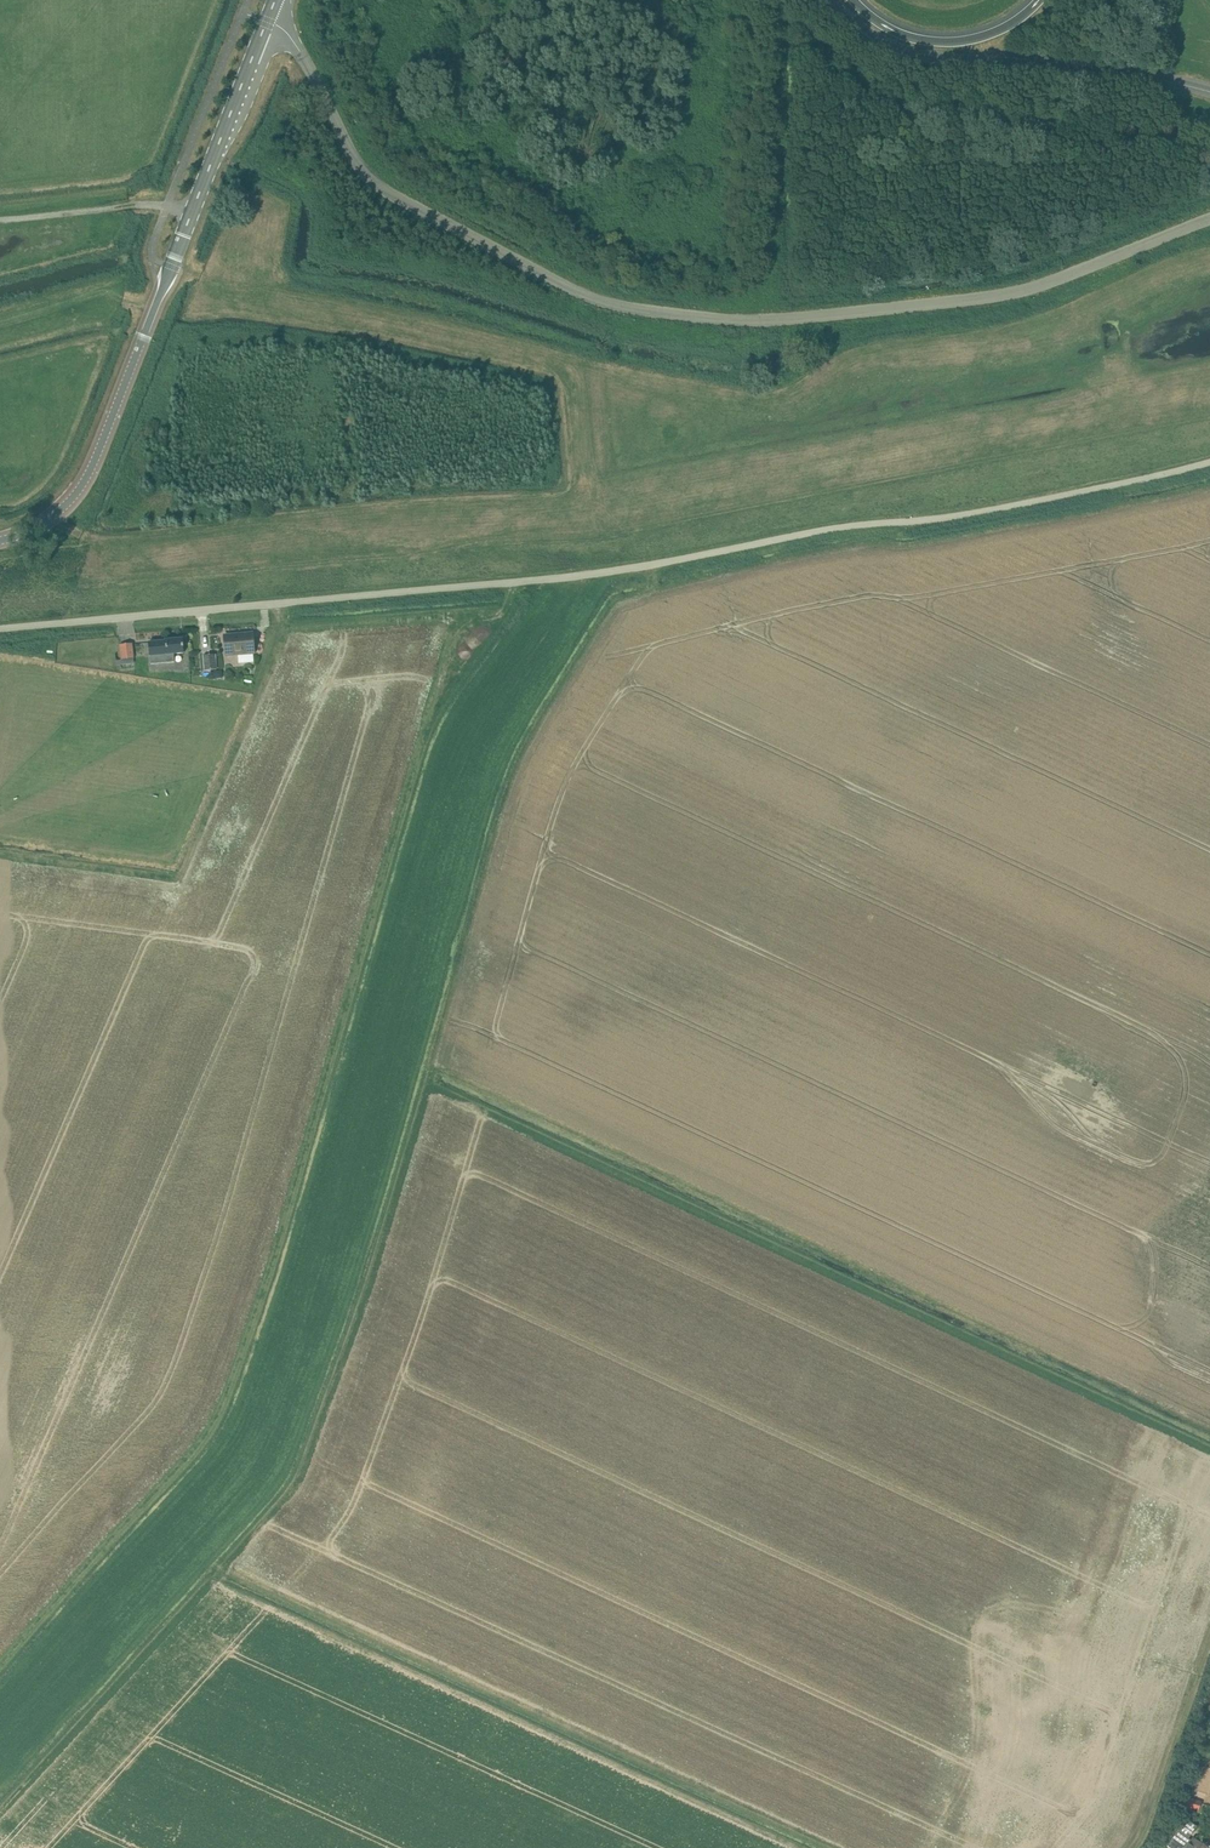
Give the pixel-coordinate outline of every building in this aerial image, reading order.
[(226,656),(254,654),(252,634),(224,636),(226,656)] [(165,642),(148,644),(150,665),(183,662),(182,654),(184,654),(183,640),(165,641),(165,642)] [(121,661),(133,659),(132,644),(120,646),(121,661)] [(204,671),(217,669),(215,655),(203,656),(204,671)] [(1188,1839),(1196,1827),(1186,1820),(1167,1847),(1169,1847),(1205,1847),(1192,1839),(1191,1841),(1188,1839)]
